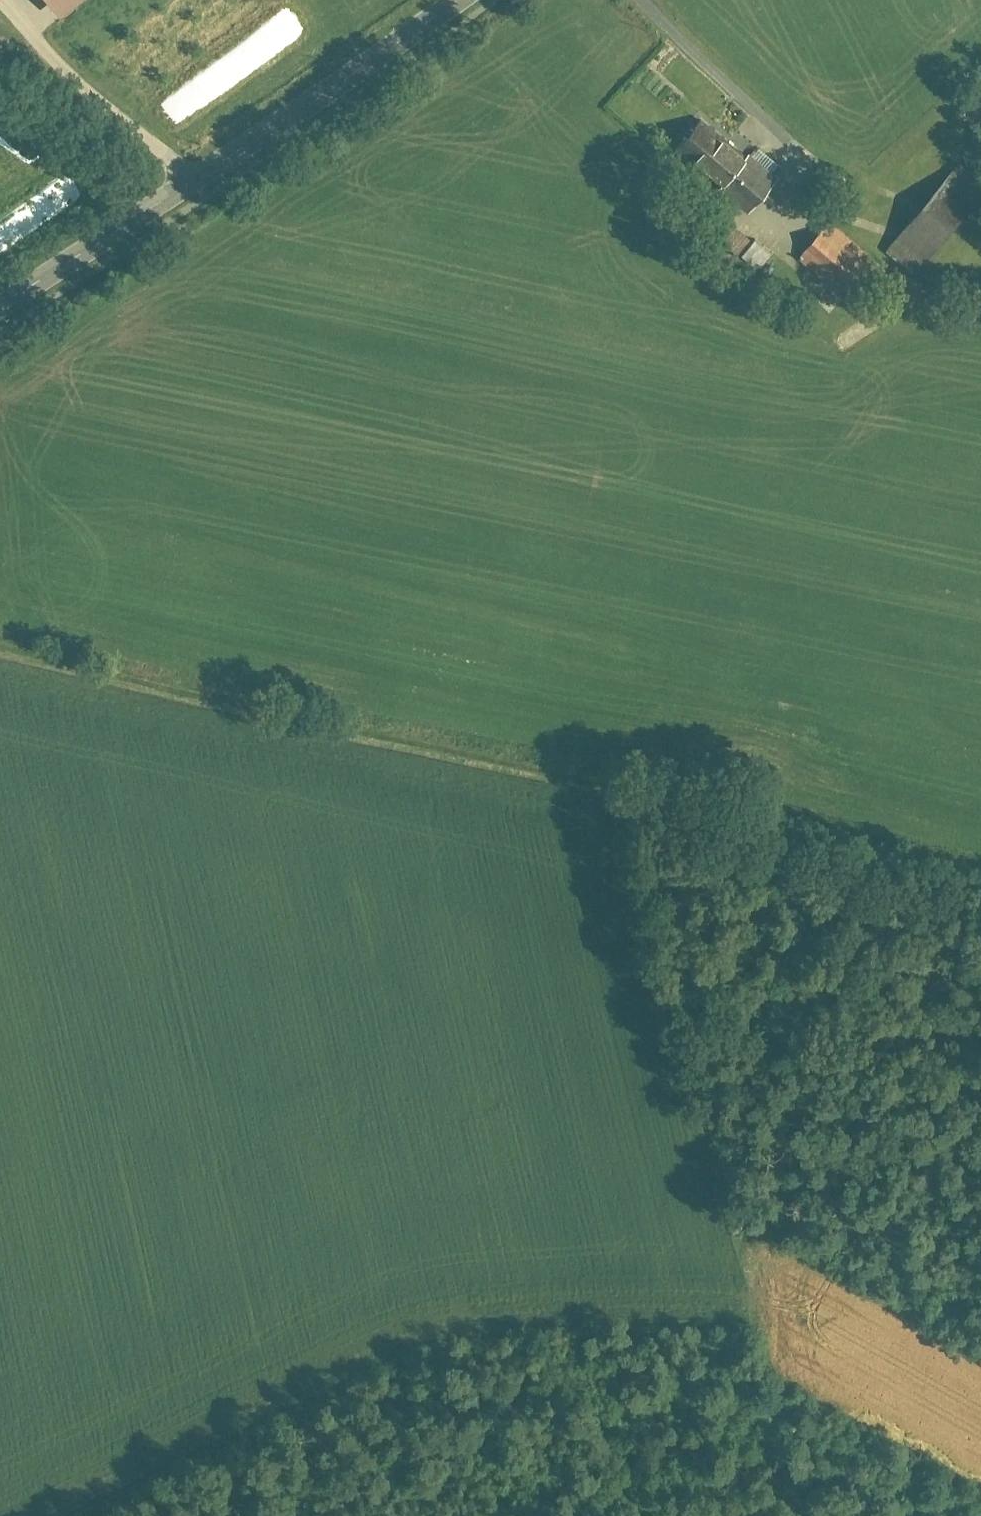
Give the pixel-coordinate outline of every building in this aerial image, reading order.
[(61,17),(83,0),(48,0),(61,17)] [(704,112),(672,151),(745,211),(777,173),(704,112)] [(897,240),(926,263),(980,196),(980,183),(958,165),(897,240)] [(736,229),(719,252),(752,277),(769,254),(736,229)] [(832,231),(803,266),(851,304),(879,268),(832,231)]
